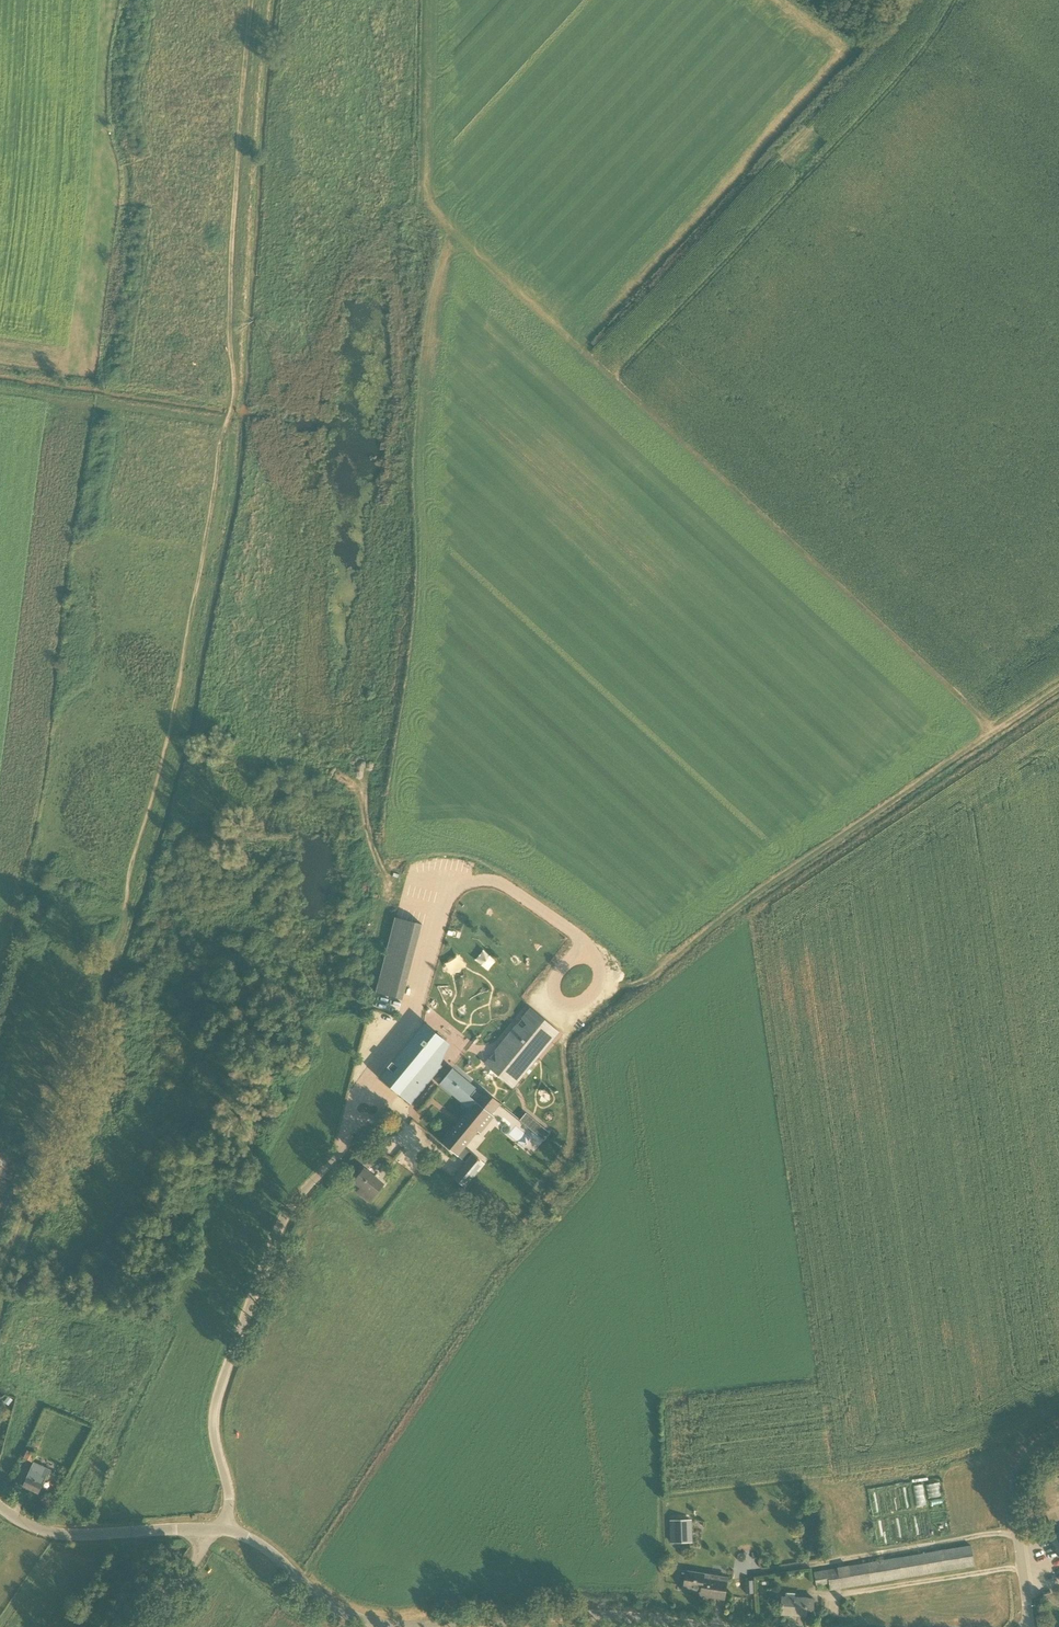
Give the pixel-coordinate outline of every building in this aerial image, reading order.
[(391,916),(373,992),(400,998),(418,922),(391,916)] [(489,973),(497,963),(484,952),(476,963),(489,973)] [(446,962),(451,972),(465,965),(460,954),(446,962)] [(519,1081),(559,1033),(530,1008),(490,1056),(519,1081)] [(395,1061),(394,1061),(389,1066),(390,1067),(381,1078),(412,1103),(421,1092),(422,1093),(426,1088),(425,1087),(442,1067),(433,1059),(447,1042),(425,1024),(395,1061)] [(445,1077),(446,1077),(440,1084),(470,1109),(442,1144),(457,1156),(478,1131),(480,1134),(495,1117),(492,1114),(501,1104),(486,1091),(482,1095),(452,1070),(447,1077),(446,1076),(445,1077)] [(465,1162),(452,1177),(465,1187),(477,1172),(465,1162)] [(384,1184),(364,1169),(354,1182),(364,1190),(361,1195),(370,1202),(384,1184)] [(36,1454),(28,1450),(24,1458),(32,1461),(36,1454)] [(39,1493),(47,1476),(48,1477),(51,1470),(36,1463),(35,1465),(33,1464),(23,1486),(39,1493)] [(928,1484),(929,1495),(941,1495),(941,1483),(928,1484)] [(671,1543),(673,1543),(693,1543),(692,1521),(670,1522),(671,1543)] [(825,1522),(826,1545),(834,1545),(833,1522),(825,1522)] [(971,1546),(814,1573),(816,1585),(829,1583),(830,1590),(974,1565),(971,1546)] [(683,1588),(701,1591),(701,1595),(724,1599),(727,1582),(711,1580),(711,1575),(686,1571),(683,1588)] [(814,1599),(783,1597),(782,1614),(806,1615),(806,1610),(814,1610),(814,1599)]
